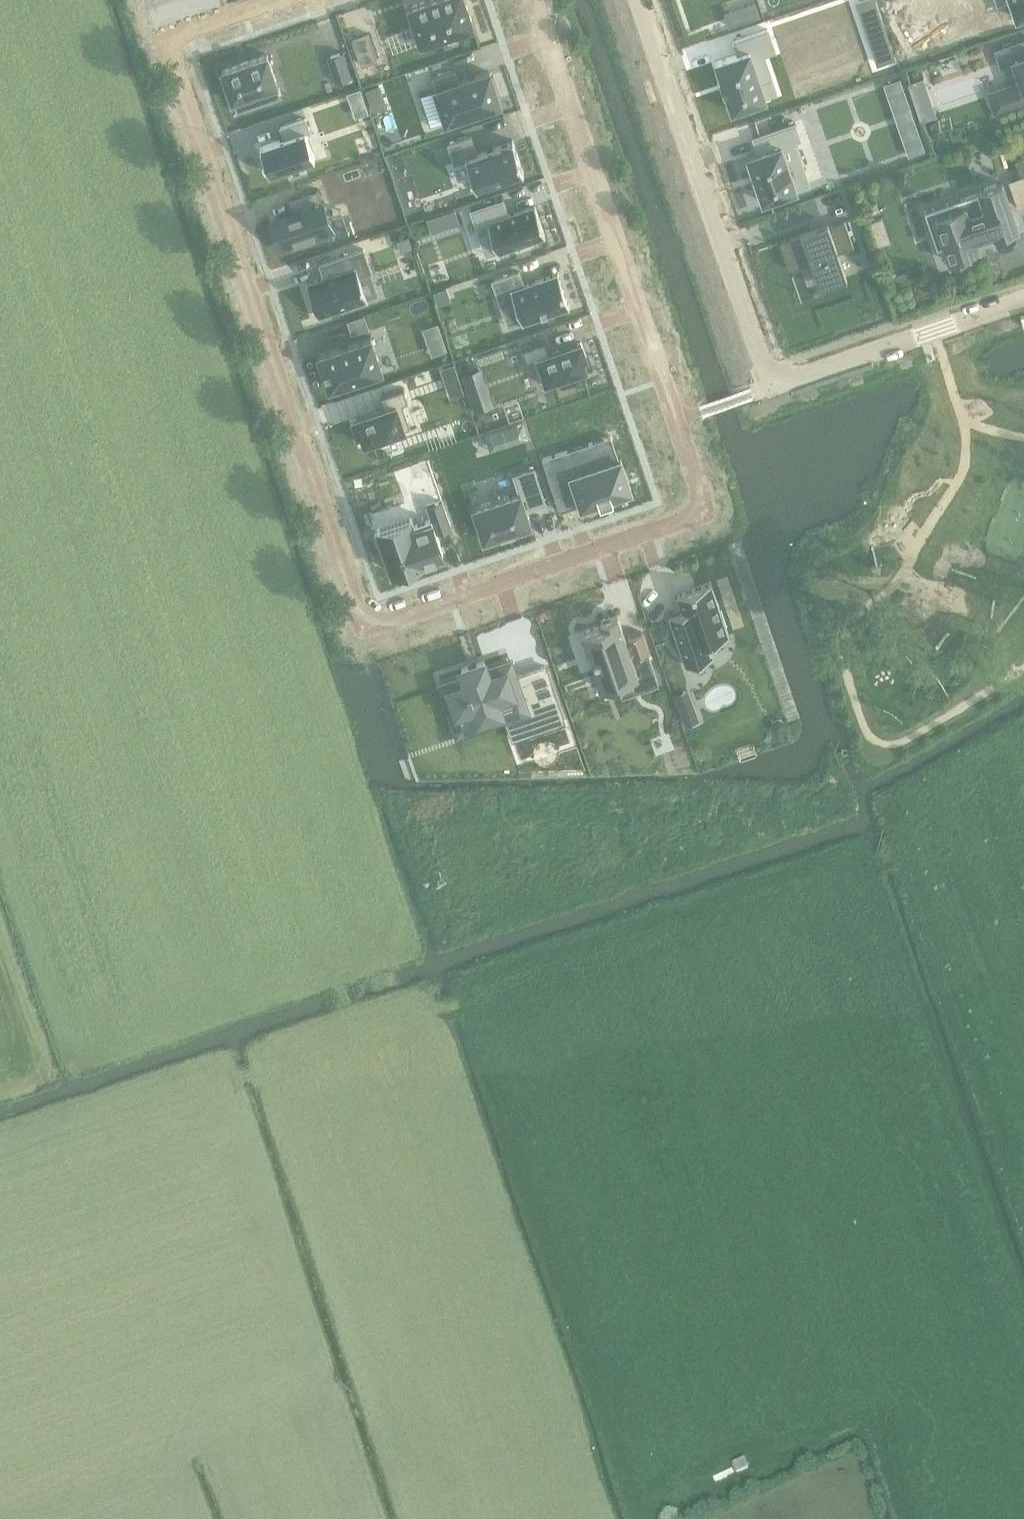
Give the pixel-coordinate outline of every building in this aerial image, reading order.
[(408,7),(409,9),(409,8),(421,42),(420,42),(421,44),(423,43),(472,26),(472,27),(474,26),(474,24),(473,24),(465,0),(429,0),(410,6),(408,7)] [(858,2),(865,24),(882,18),(875,0),(864,0),(858,2)] [(1016,18),(1023,15),(1023,0),(1010,0),(1016,18)] [(738,54),(716,62),(722,80),(721,80),(725,93),(726,93),(732,111),(749,105),(751,110),(763,105),(761,101),(766,99),(766,97),(777,94),(772,78),(760,81),(750,52),(773,44),(768,29),(734,41),(738,54)] [(368,33),(353,38),(362,65),(377,60),(368,33)] [(888,37),(871,42),(879,64),(896,58),(888,37)] [(995,50),(1001,67),(1014,62),(1021,83),(1009,87),(1005,88),(1011,106),(1023,102),(1023,40),(995,50)] [(343,53),(328,58),(336,82),(351,76),(343,53)] [(267,55),(222,71),(232,100),(233,100),(234,102),(238,113),(281,98),(278,87),(277,85),(278,85),(267,55)] [(456,70),(432,78),(435,87),(436,90),(435,90),(446,122),(501,103),(499,98),(501,98),(494,76),(492,77),(490,72),(459,81),(459,79),(456,70)] [(285,138),(260,147),(270,173),(315,158),(306,133),(310,131),(306,118),(281,127),(285,138)] [(759,152),(748,156),(763,202),(797,190),(797,188),(810,184),(795,142),(801,140),(796,123),(754,137),(759,152)] [(471,138),(448,146),(454,164),(466,160),(476,189),(523,173),(513,144),(477,156),(471,138)] [(1009,182),(1019,209),(1023,208),(1023,177),(1009,182)] [(980,193),(962,200),(964,207),(935,217),(940,231),(933,234),(938,249),(945,246),(951,262),(970,256),(968,252),(980,248),(977,239),(994,233),(995,236),(1018,228),(1002,183),(979,190),(980,193)] [(293,211),(275,217),(279,228),(275,229),(282,248),(333,231),(318,189),(289,200),(293,211)] [(503,199),(471,210),(480,236),(491,232),(498,252),(545,236),(535,205),(508,214),(503,199)] [(454,211),(443,215),(446,226),(458,222),(454,211)] [(812,231),(791,239),(800,265),(811,261),(818,280),(844,271),(838,252),(854,247),(845,220),(824,227),(825,231),(813,235),(812,231)] [(308,281),(306,282),(319,318),(320,317),(319,316),(366,300),(366,301),(367,301),(368,301),(360,277),(359,276),(372,272),(364,249),(320,264),(321,265),(326,264),(329,273),(324,275),(325,277),(324,278),(308,283),(308,281)] [(520,271),(493,280),(498,296),(512,291),(522,322),(522,323),(570,307),(558,274),(524,285),(520,271)] [(446,287),(433,292),(438,305),(451,300),(446,287)] [(371,337),(319,355),(330,388),(382,370),(371,337)] [(545,341),(523,349),(527,362),(533,360),(541,383),(553,379),(555,382),(574,376),(572,372),(586,368),(583,358),(586,356),(581,342),(549,352),(545,341)] [(444,342),(429,347),(432,355),(447,349),(444,342)] [(455,365),(443,369),(452,397),(464,393),(455,365)] [(478,369),(463,374),(475,411),(491,405),(478,369)] [(385,408),(353,419),(361,444),(381,437),(382,441),(401,435),(400,431),(411,427),(398,391),(381,397),(385,408)] [(592,443),(544,460),(554,489),(574,483),(582,507),(600,500),(601,502),(604,501),(603,499),(610,497),(611,499),(614,498),(613,496),(632,490),(621,458),(600,465),(592,443)] [(519,491),(473,507),(484,539),(531,523),(526,508),(545,501),(533,467),(513,474),(519,491)] [(442,500),(427,506),(431,519),(432,519),(436,532),(451,527),(442,500)] [(379,533),(375,535),(380,549),(384,548),(392,571),(424,560),(426,564),(441,559),(439,555),(443,553),(436,532),(432,519),(431,519),(414,525),(412,518),(378,530),(379,533)] [(671,614),(670,614),(687,664),(712,656),(708,642),(728,635),(711,582),(677,593),(683,610),(671,614)] [(602,623),(581,631),(588,650),(590,649),(597,668),(594,669),(601,687),(617,682),(637,675),(642,688),(658,683),(647,650),(648,650),(649,650),(643,631),(628,635),(628,637),(626,638),(618,614),(611,616),(603,619),(601,620),(602,623)] [(485,659),(439,675),(454,718),(472,711),(474,719),(494,712),(494,713),(504,710),(513,736),(564,719),(545,664),(515,674),(511,661),(488,668),(485,659)] [(694,707),(682,711),(687,723),(699,718),(694,707)] [(732,1465),(737,1475),(749,1469),(744,1459),(732,1465)]
